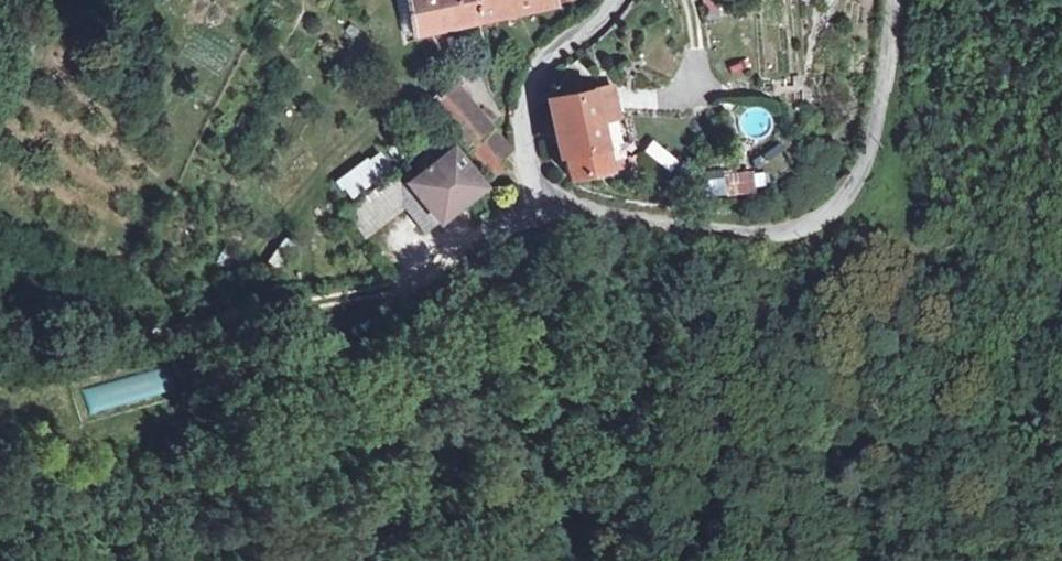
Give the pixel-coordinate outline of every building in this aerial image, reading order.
[(571,182),(575,180),(581,202),(610,196),(584,94),(605,89),(598,62),(578,68),(546,79),(571,182)] [(468,81),(436,97),(460,140),(473,131),(486,154),(502,145),(468,81)] [(492,165),(486,154),(473,131),(460,140),(480,174),(492,165)] [(658,146),(647,158),(674,181),(684,169),(658,146)] [(416,156),(423,169),(437,161),(430,148),(416,156)] [(437,161),(423,169),(412,177),(390,190),(396,205),(413,196),(431,228),(482,195),(454,150),(437,161)] [(384,179),(390,190),(412,177),(405,167),(384,179)] [(396,205),(390,190),(384,179),(334,206),(351,234),(396,205)] [(709,184),(711,206),(759,202),(757,180),(709,184)] [(416,237),(431,228),(413,196),(396,205),(416,237)] [(168,369),(85,396),(95,424),(177,398),(168,369)]
